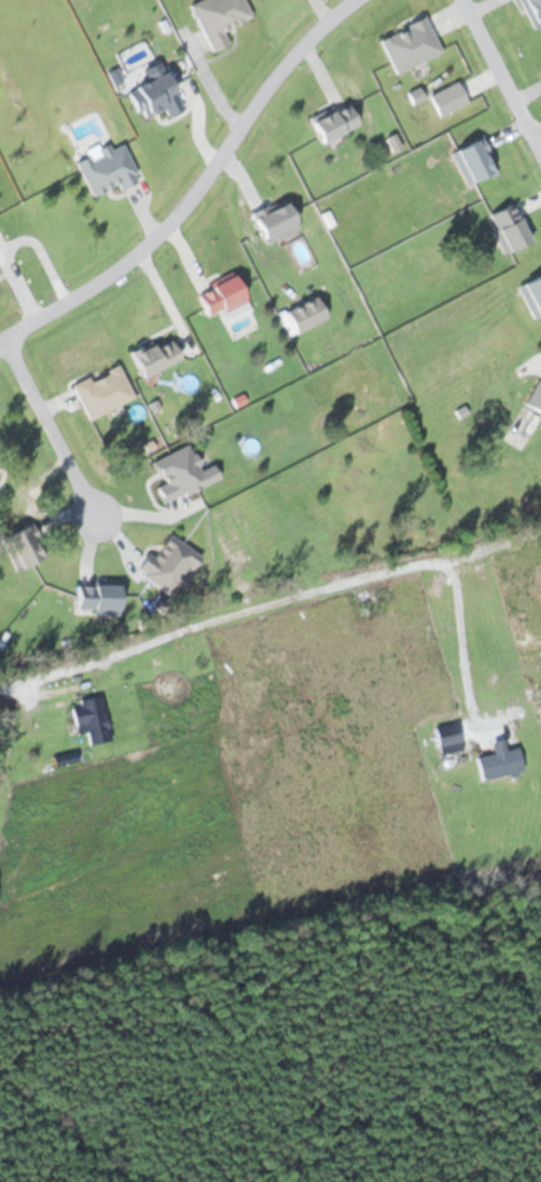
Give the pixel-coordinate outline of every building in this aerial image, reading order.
[(190,2),(211,52),(230,44),(224,29),(251,18),(243,0),(196,0),(190,2)] [(534,29),(540,25),(540,0),(519,0),(534,29)] [(396,73),(441,51),(424,16),(379,39),(396,73)] [(135,94),(152,125),(191,103),(174,73),(135,94)] [(308,118),(320,143),(358,125),(346,100),(308,118)] [(495,171),(481,137),(451,150),(465,184),(495,171)] [(138,178),(122,141),(76,161),(93,199),(138,178)] [(265,245),(299,228),(284,199),(251,215),(265,245)] [(486,215),(503,253),(528,241),(511,203),(486,215)] [(540,313),(540,273),(516,285),(532,318),(540,313)] [(194,292),(208,319),(245,300),(232,274),(194,292)] [(139,377),(177,358),(167,336),(128,354),(139,377)] [(88,419),(133,398),(117,364),(72,385),(88,419)] [(538,379),(523,405),(540,415),(540,381),(538,379)] [(152,459),(162,485),(155,487),(161,502),(218,480),(211,461),(197,466),(189,445),(152,459)] [(38,561),(26,526),(1,535),(13,570),(38,561)] [(201,557),(167,532),(137,571),(171,597),(201,557)] [(117,585),(75,585),(75,613),(117,613),(117,585)] [(87,733),(90,744),(111,739),(101,696),(70,703),(77,735),(87,733)] [(476,758),(482,781),(523,770),(517,747),(476,758)]
